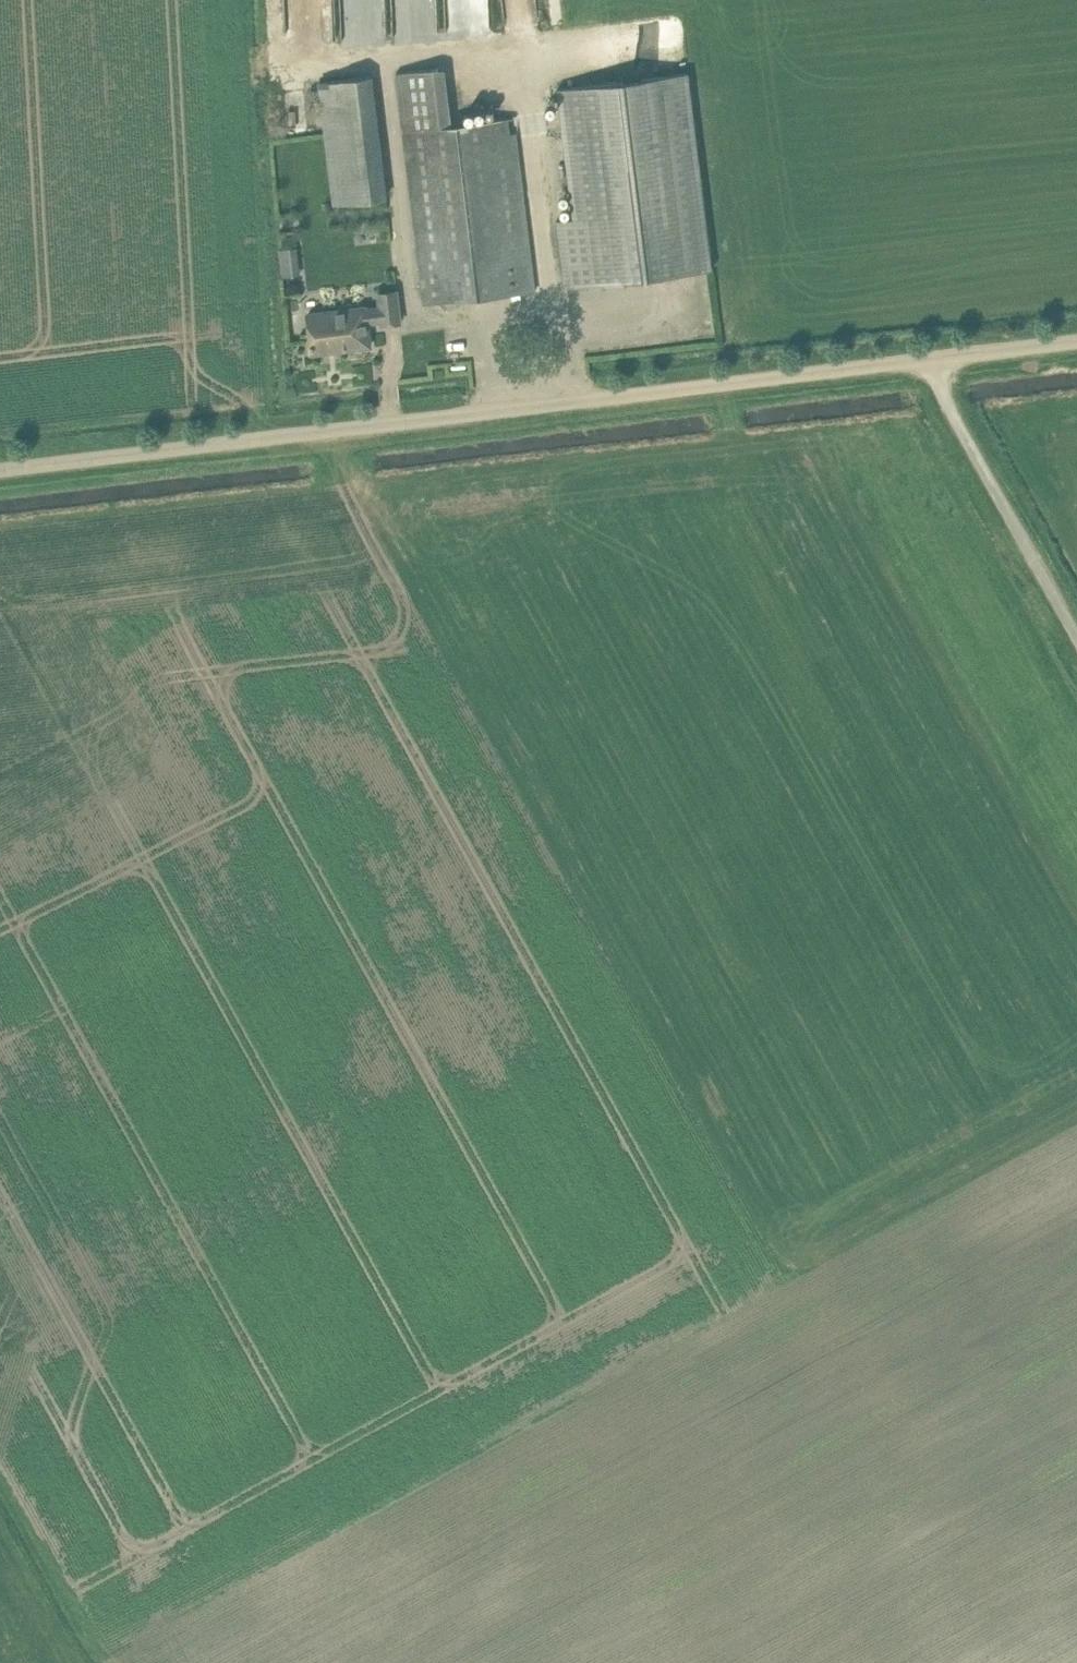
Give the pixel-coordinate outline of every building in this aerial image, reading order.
[(534,291),(515,132),(511,132),(509,118),(452,125),(446,67),(397,73),(404,131),(425,304),(534,291)] [(712,269),(688,73),(558,88),(574,218),(556,220),(565,287),(712,269)] [(371,77),(320,83),(306,85),(310,116),(324,114),(334,204),(386,197),(371,77)] [(400,321),(397,299),(396,291),(379,293),(381,307),(367,308),(367,305),(308,311),(312,343),(311,343),(311,348),(312,347),(313,352),(346,348),(346,343),(370,341),(367,322),(385,320),(386,323),(400,321)]
